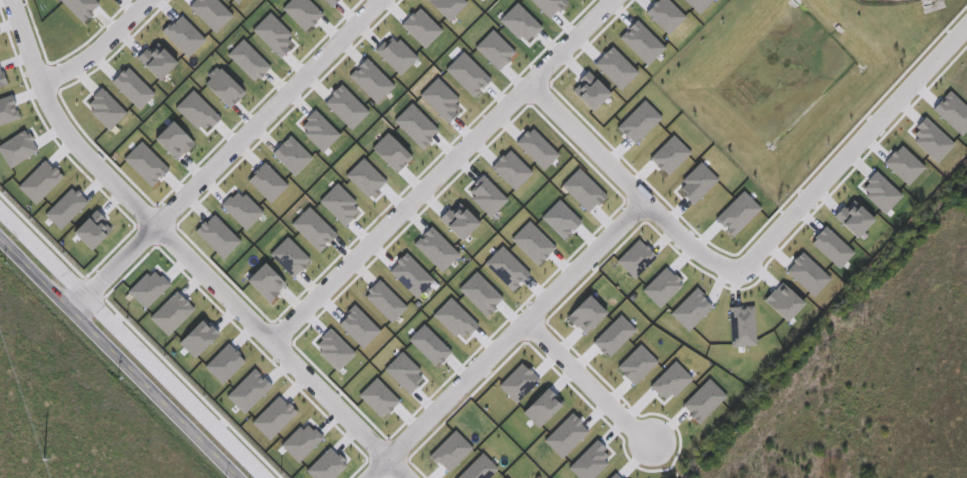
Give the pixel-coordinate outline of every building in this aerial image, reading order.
[(911,142),(935,163),(952,144),(922,116),(913,127),(916,129),(911,134),(915,137),(911,142)] [(888,155),(881,163),(906,186),(922,167),(899,145),(893,151),(892,150),(887,155),(888,155)] [(866,192),(863,196),(883,215),(900,195),(873,170),(864,181),(866,183),(861,188),(866,192)] [(726,229),(723,231),(730,237),(759,208),(749,199),(749,198),(747,196),(746,196),(740,190),(713,219),(722,228),(723,226),(726,229)] [(831,216),(839,223),(838,224),(853,238),(870,219),(850,200),(842,208),(840,206),(831,216)] [(812,239),(809,243),(838,270),(852,253),(823,225),(815,234),(814,233),(810,237),(812,239)] [(812,297),(829,279),(799,251),(794,257),(793,256),(789,261),(791,263),(784,271),(812,297)] [(760,299),(771,289),(772,290),(779,282),(800,303),(783,321),(760,299)]
